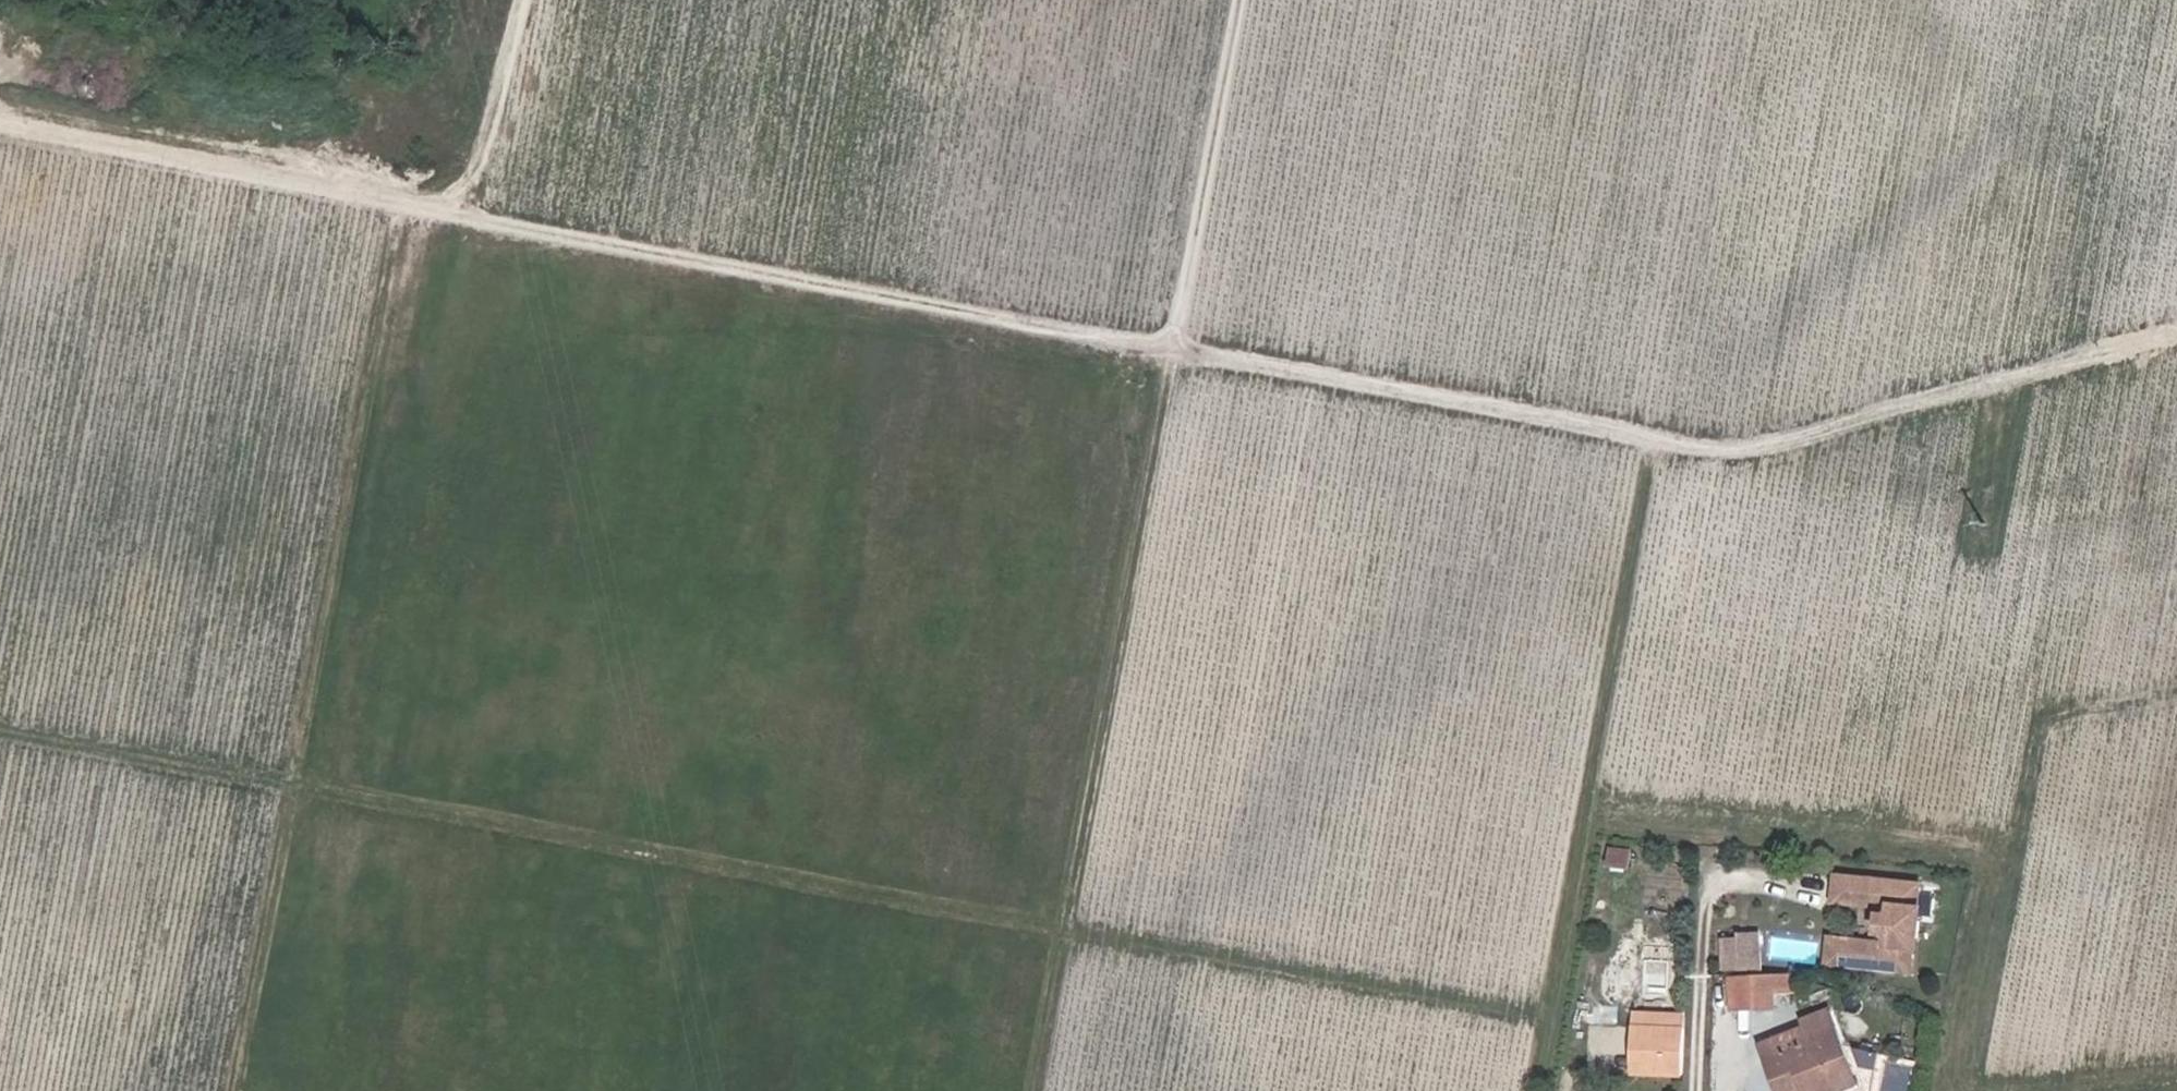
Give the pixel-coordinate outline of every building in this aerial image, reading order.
[(1821,946),(1817,971),(1897,983),(1901,953),(1908,948),(1911,944),(1912,937),(1911,932),(1905,922),(1909,896),(1828,884),(1824,911),(1885,920),(1884,929),(1877,927),(1875,943),(1881,944),(1878,954),(1821,946)] [(1735,976),(1735,950),(1753,949),(1753,939),(1731,939),(1731,944),(1715,944),(1716,977),(1735,976)] [(1735,950),(1735,976),(1754,976),(1753,949),(1735,950)] [(1748,981),(1749,1014),(1768,1014),(1768,997),(1784,997),(1784,980),(1748,981)] [(1749,1014),(1748,981),(1724,982),(1724,1015),(1749,1014)] [(1676,1022),(1627,1018),(1623,1058),(1654,1061),(1652,1078),(1673,1080),(1676,1035),(1676,1022)] [(1768,1053),(1753,1059),(1762,1084),(1764,1090),(1818,1090),(1846,1080),(1821,1018),(1792,1029),(1798,1041),(1768,1053)] [(1654,1061),(1623,1058),(1622,1075),(1652,1078),(1654,1061)] [(1846,1080),(1818,1090),(1850,1090),(1846,1080)]
